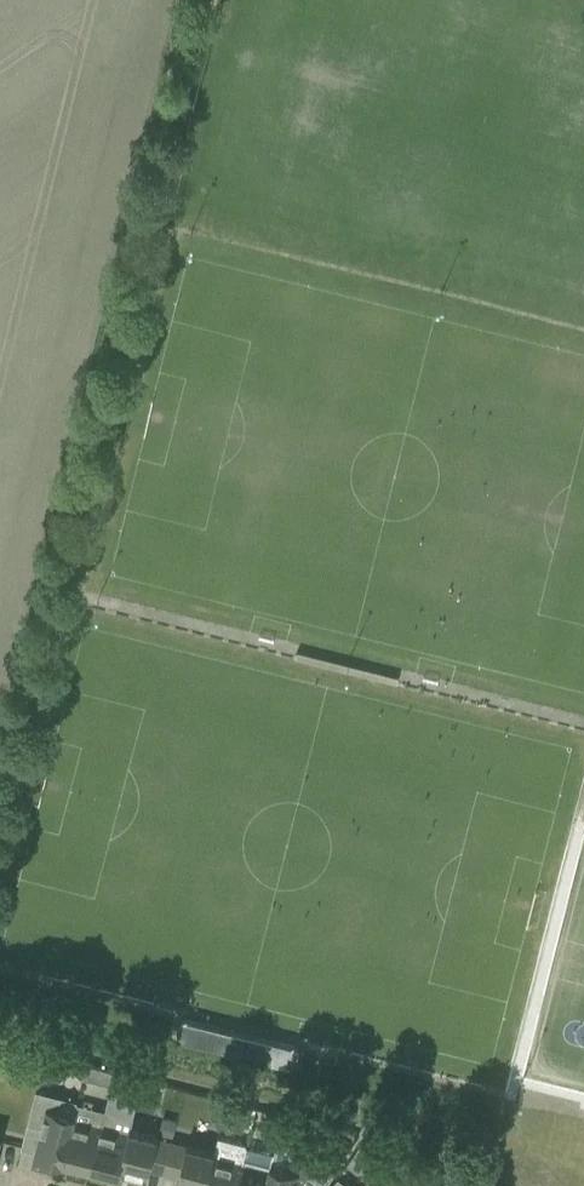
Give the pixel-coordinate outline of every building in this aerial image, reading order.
[(194,1017),(189,1035),(271,1057),(276,1039),(194,1017)] [(104,1083),(107,1069),(84,1063),(81,1077),(104,1083)] [(120,1072),(116,1086),(139,1092),(142,1078),(120,1072)] [(61,1161),(73,1116),(74,1114),(57,1110),(61,1096),(35,1089),(27,1122),(41,1126),(33,1156),(45,1159),(44,1163),(56,1166),(57,1162),(61,1163),(62,1161),(61,1161)] [(240,1104),(237,1116),(239,1120),(251,1123),(255,1108),(240,1104)] [(101,1123),(89,1168),(118,1176),(118,1175),(129,1131),(128,1131),(128,1129),(132,1117),(104,1110),(100,1123),(101,1123)] [(163,1115),(159,1131),(173,1135),(177,1119),(163,1115)] [(101,1123),(100,1123),(73,1116),(61,1161),(62,1161),(89,1168),(101,1123)] [(149,1168),(163,1171),(171,1140),(128,1129),(128,1131),(129,1131),(118,1175),(146,1182),(149,1168)] [(163,1171),(178,1175),(175,1185),(205,1185),(213,1152),(214,1153),(215,1152),(171,1140),(163,1171)] [(242,1160),(214,1153),(213,1152),(205,1185),(235,1185),(242,1160)] [(332,1173),(316,1162),(290,1155),(286,1169),(270,1165),(269,1167),(270,1167),(265,1185),(323,1185),(332,1173)] [(270,1167),(269,1167),(242,1160),(235,1185),(265,1185),(270,1167)] [(331,1185),(351,1185),(337,1177),(331,1185)]
